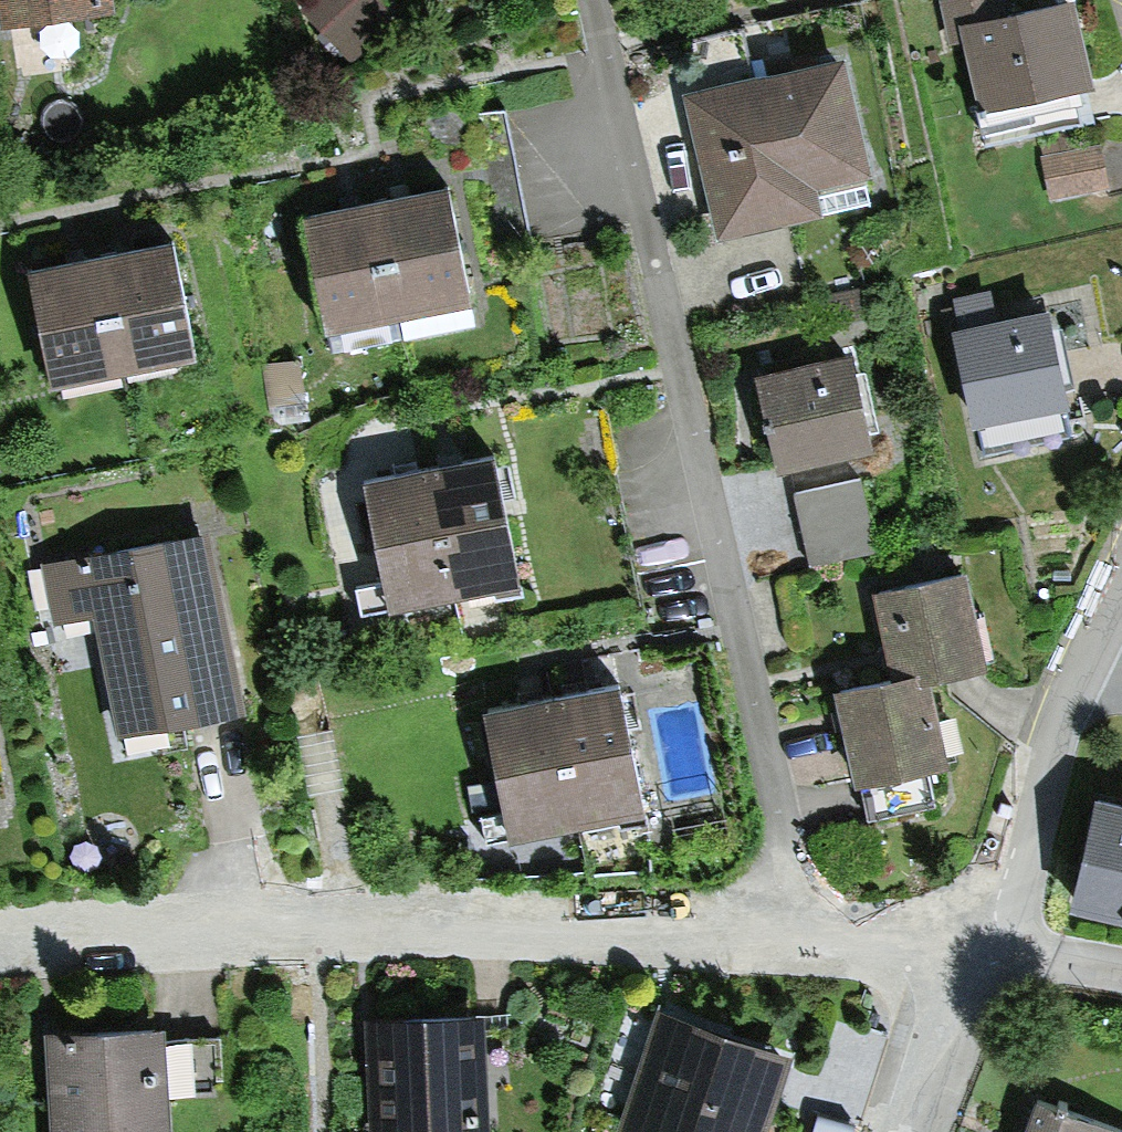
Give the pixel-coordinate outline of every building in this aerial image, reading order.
[(108,6),(108,0),(0,0),(0,19),(108,6)] [(374,0),(301,0),(295,6),(345,59),(373,33),(363,22),(380,6),(374,0)] [(948,46),(960,43),(974,106),(1088,81),(1071,0),(1053,0),(1003,11),(1001,0),(938,0),(948,46)] [(841,55),(685,92),(717,229),(812,206),(806,181),(867,167),(841,55)] [(1096,142),(1036,152),(1043,194),(1103,184),(1096,142)] [(353,200),(301,210),(325,326),(467,297),(443,181),(401,190),(353,200)] [(74,255),(21,266),(44,383),(191,355),(168,237),(126,246),(74,255)] [(1048,309),(949,330),(968,422),(1067,402),(1048,309)] [(856,346),(755,369),(776,466),(870,445),(853,368),(861,366),(856,346)] [(405,472),(360,482),(390,612),(519,582),(490,452),(449,462),(405,472)] [(853,477),(790,491),(805,561),(868,547),(853,477)] [(204,528),(37,561),(49,622),(86,615),(110,733),(240,708),(204,528)] [(962,571),(868,592),(887,675),(915,669),(917,679),(929,677),(983,665),(962,571)] [(887,675),(832,687),(853,781),(948,760),(943,738),(954,736),(949,715),(938,718),(929,677),(917,679),(915,669),(887,675)] [(530,697),(483,707),(510,839),(641,812),(614,680),(574,688),(530,697)] [(1093,783),(1066,902),(1121,915),(1121,789),(1093,783)] [(651,1010),(612,1131),(761,1131),(786,1053),(651,1010)] [(359,1018),(365,1131),(485,1131),(479,1012),(359,1018)] [(38,1031),(43,1131),(166,1131),(161,1025),(38,1031)] [(1035,1100),(1025,1131),(1121,1131),(1121,1127),(1035,1100)]
